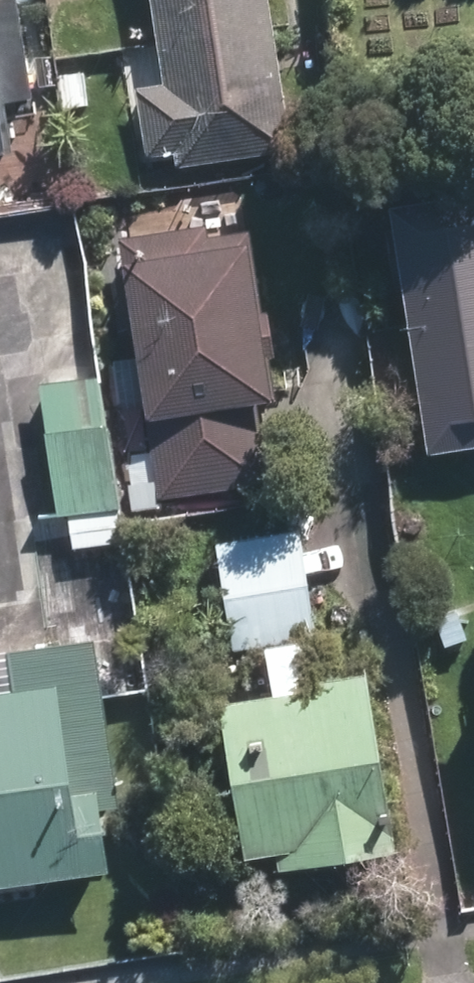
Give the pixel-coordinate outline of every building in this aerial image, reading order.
[(169,157),(198,153),(200,166),(313,149),(291,0),(171,0),(183,81),(158,85),(169,157)] [(25,100),(9,3),(0,4),(0,105),(25,100)] [(397,201),(437,451),(473,445),(473,189),(397,201)] [(225,223),(131,237),(157,415),(164,414),(177,497),(288,481),(275,397),(284,396),(265,273),(273,272),(266,229),(227,235),(225,223)] [(138,542),(114,372),(48,381),(67,518),(82,516),(86,549),(138,542)] [(315,527),(232,539),(246,639),(330,628),(315,527)] [(120,861),(112,804),(127,801),(101,633),(69,638),(14,646),(20,686),(0,689),(0,879),(120,861)] [(290,863),(409,841),(376,663),(224,691),(255,854),(288,848),(290,863)]
